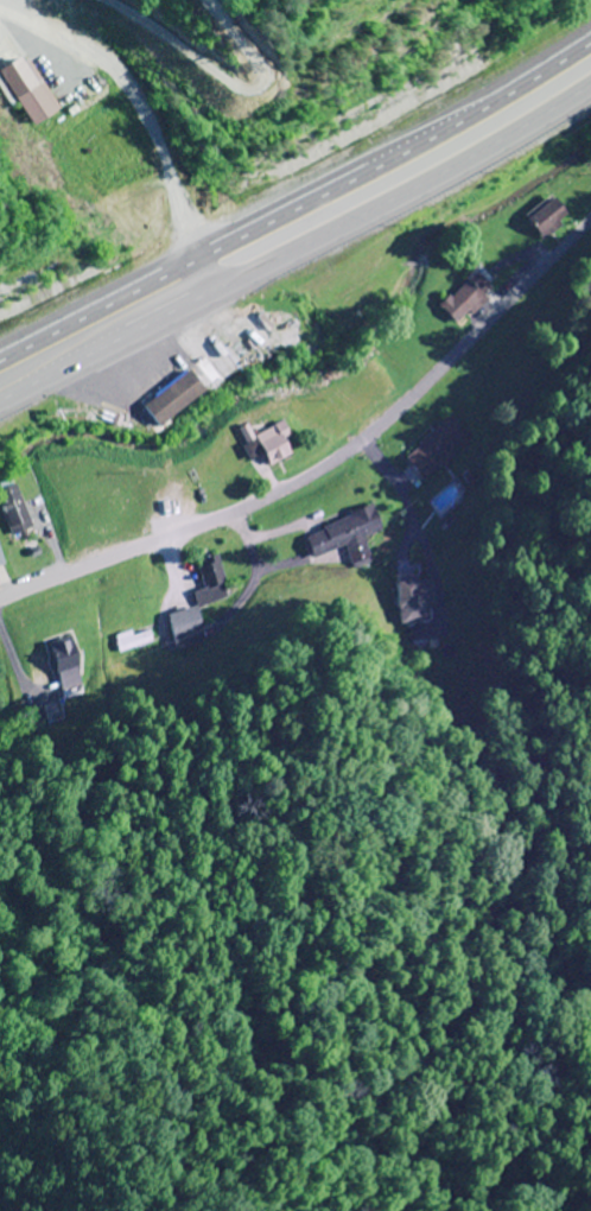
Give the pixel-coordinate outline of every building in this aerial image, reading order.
[(572,218),(553,195),(527,217),(545,239),(572,218)] [(489,299),(486,296),(494,288),(477,272),(442,308),(461,327),(489,299)] [(208,396),(193,373),(144,405),(158,427),(208,396)] [(407,458),(428,480),(457,454),(454,451),(471,435),(453,415),(407,458)] [(251,459),(265,452),(271,465),(297,452),(282,423),(243,442),(251,459)] [(0,495),(0,505),(12,537),(33,528),(18,488),(0,495)] [(349,546),(357,569),(375,563),(366,537),(384,531),(376,507),(307,532),(316,558),(349,546)] [(202,606),(229,600),(222,560),(202,564),(207,591),(198,593),(201,608),(173,613),(180,651),(210,646),(202,606)] [(434,579),(400,580),(401,624),(434,624),(434,579)] [(156,643),(152,630),(135,635),(134,631),(115,636),(120,653),(156,643)] [(63,690),(84,687),(75,637),(54,641),(63,690)]
